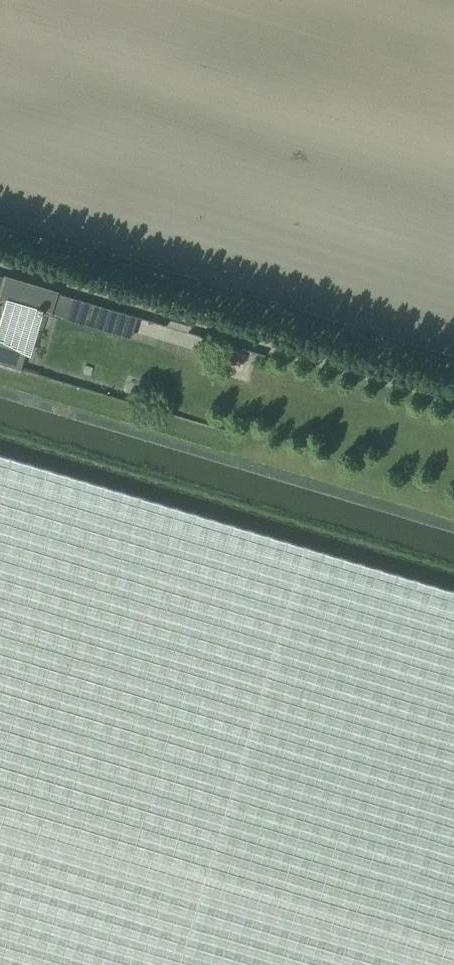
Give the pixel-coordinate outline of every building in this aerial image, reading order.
[(0,289),(0,342),(8,315),(54,329),(60,307),(0,289)] [(23,384),(28,368),(0,354),(0,377),(23,384)] [(0,454),(0,964),(453,964),(453,590),(0,454)]
